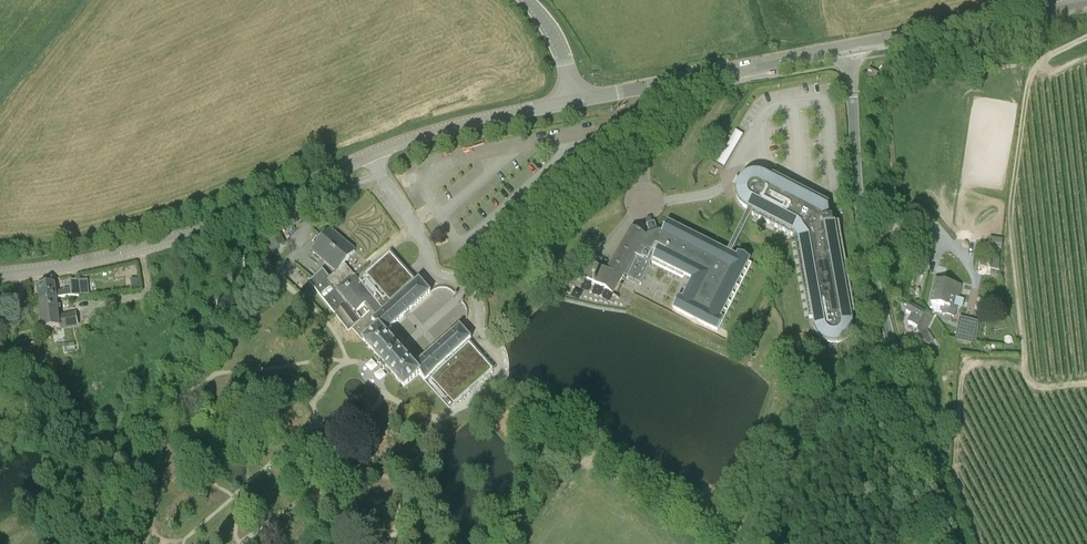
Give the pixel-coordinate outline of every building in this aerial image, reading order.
[(877,74),(869,70),(868,73),(869,73),(867,76),(875,79),(877,74)] [(716,163),(724,168),(743,135),(735,130),(716,163)] [(742,178),(741,179),(744,181),(743,183),(742,185),(741,187),(740,189),(737,188),(737,189),(736,191),(736,193),(736,195),(737,196),(737,198),(738,200),(739,202),(739,203),(740,205),(742,206),(743,207),(744,208),(746,209),(747,210),(749,207),(750,207),(754,210),(755,210),(752,216),(793,236),(794,234),(798,238),(795,239),(809,319),(815,318),(817,326),(814,327),(814,328),(815,330),(815,332),(816,334),(817,335),(818,337),(820,338),(821,339),(822,340),(824,341),(826,342),(828,343),(829,343),(831,343),(833,343),(835,343),(837,343),(839,343),(840,342),(842,341),(844,340),(845,339),(847,338),(848,337),(849,335),(850,334),(851,332),(852,331),(852,329),(853,327),(853,325),(853,323),(853,321),(853,320),(849,320),(848,312),(854,311),(839,222),(833,223),(832,218),(830,218),(828,206),(829,203),(773,175),(770,181),(764,178),(765,174),(764,174),(762,173),(760,173),(759,172),(757,172),(755,172),(753,173),(751,173),(750,173),(748,174),(746,175),(745,176),(743,177),(742,178)] [(732,254),(754,210),(750,207),(727,251),(732,254)] [(737,256),(732,254),(727,251),(667,221),(662,232),(660,231),(656,232),(656,231),(657,230),(655,222),(651,223),(647,225),(649,233),(651,232),(651,233),(648,235),(646,237),(632,229),(610,271),(604,268),(593,263),(587,260),(586,262),(585,261),(578,273),(585,277),(604,288),(614,294),(620,283),(624,276),(643,286),(654,263),(684,278),(685,275),(693,279),(683,298),(680,296),(673,309),(719,331),(747,274),(752,264),(748,262),(750,259),(739,253),(737,256)] [(264,256),(273,251),(285,243),(277,227),(263,234),(264,235),(258,245),(264,256)] [(391,253),(359,280),(355,274),(345,263),(356,251),(331,230),(323,238),(313,250),(338,272),(331,278),(324,269),(310,282),(349,330),(352,327),(404,387),(419,374),(424,380),(429,376),(454,404),(493,370),(468,342),(470,340),(472,339),(464,330),(460,326),(452,333),(436,347),(415,365),(386,332),(406,314),(423,300),(431,293),(419,279),(416,282),(391,253)] [(1003,239),(989,237),(989,246),(1002,247),(1003,239)] [(259,258),(252,253),(248,260),(255,264),(259,258)] [(140,287),(138,278),(131,279),(133,289),(140,287)] [(937,279),(931,303),(946,306),(944,315),(953,317),(955,308),(952,307),(954,297),(958,298),(961,285),(937,279)] [(64,291),(56,292),(54,282),(39,285),(41,301),(56,298),(72,296),(81,296),(79,280),(70,281),(71,289),(64,290),(64,291)] [(56,298),(41,301),(45,329),(60,327),(60,328),(79,326),(76,311),(58,314),(56,298)] [(906,312),(913,315),(909,324),(918,328),(919,324),(924,326),(929,314),(910,305),(906,312)] [(975,343),(978,329),(979,323),(959,319),(957,328),(958,328),(955,339),(975,343)] [(932,332),(926,335),(930,344),(937,340),(932,332)] [(27,350),(23,344),(11,352),(15,358),(27,350)] [(91,527),(85,519),(80,523),(86,531),(91,527)]
